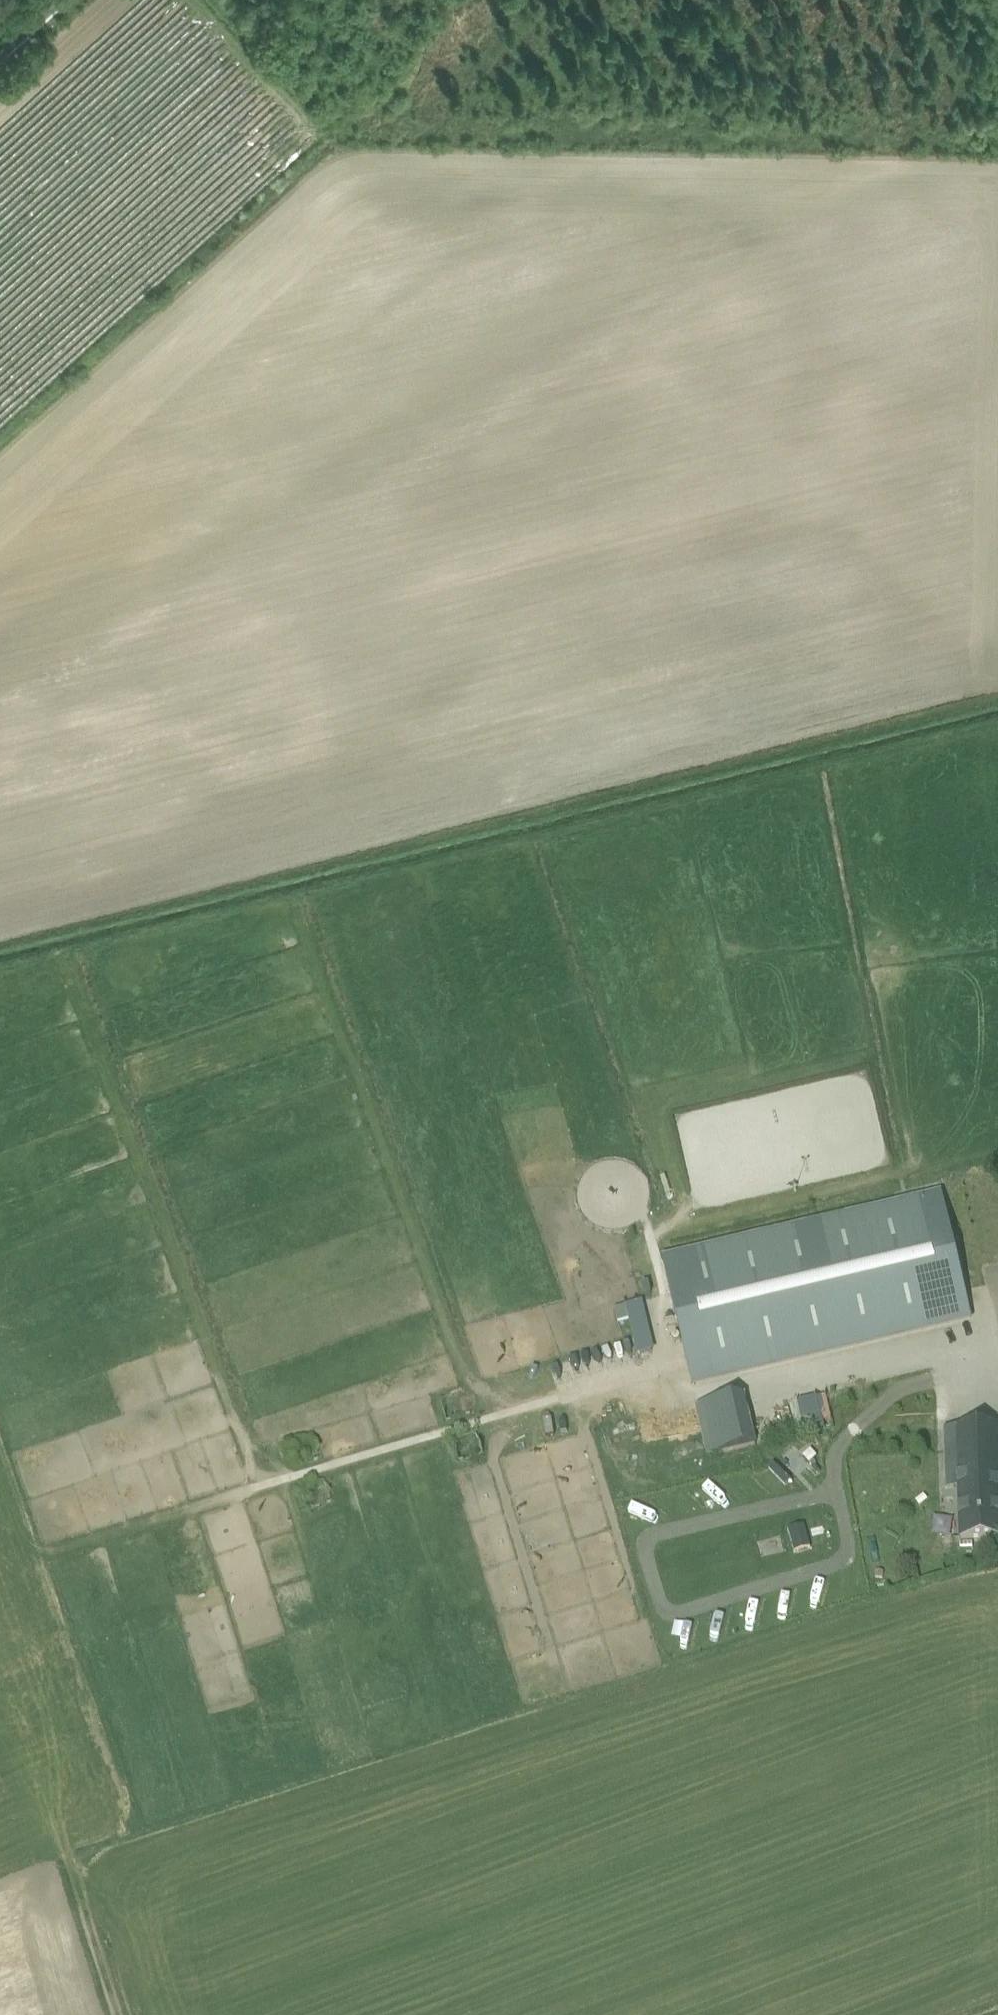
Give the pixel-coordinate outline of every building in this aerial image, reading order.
[(941,1196),(662,1262),(691,1385),(970,1319),(941,1196)] [(616,1326),(628,1323),(637,1356),(654,1352),(641,1302),(612,1310),(616,1326)] [(707,1458),(755,1447),(743,1397),(696,1408),(707,1458)] [(956,1430),(957,1456),(945,1457),(946,1490),(958,1490),(960,1540),(997,1538),(997,1428),(956,1430)] [(953,1519),(933,1518),(933,1537),(953,1537),(953,1519)]
